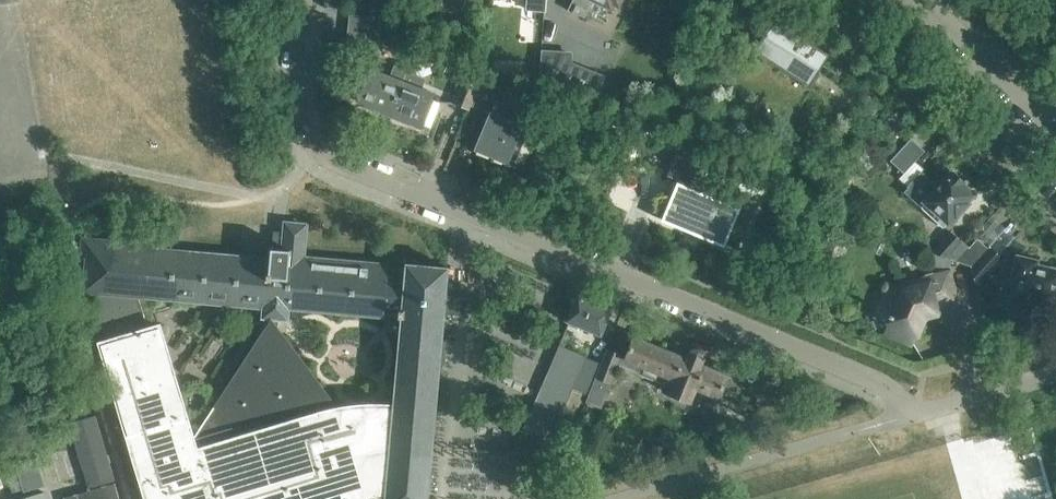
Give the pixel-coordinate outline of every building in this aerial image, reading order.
[(439,8),(450,9),(451,1),(463,2),(463,0),(439,0),(439,8)] [(527,8),(543,9),(544,0),(527,0),(527,8)] [(567,8),(584,16),(592,0),(571,0),(567,8)] [(348,35),(378,38),(380,17),(350,14),(348,35)] [(809,82),(822,63),(827,55),(812,46),(813,44),(806,39),(804,41),(773,21),(756,49),(809,82)] [(346,53),(372,56),(374,41),(347,38),(346,53)] [(420,57),(423,57),(432,54),(430,44),(419,44),(414,54),(420,57)] [(544,49),(540,48),(539,78),(594,101),(605,74),(572,61),(572,50),(560,50),(544,49)] [(390,77),(372,70),(359,101),(370,105),(369,107),(382,112),(383,110),(390,113),(407,69),(395,65),(390,77)] [(426,77),(407,69),(390,113),(396,115),(395,118),(408,123),(409,120),(420,124),(420,123),(430,127),(437,109),(434,108),(437,100),(430,98),(432,94),(421,89),(426,77)] [(469,108),(471,103),(479,82),(481,76),(468,71),(455,102),(469,108)] [(499,90),(479,82),(471,103),(491,111),(475,148),(507,162),(528,112),(495,98),(499,90)] [(973,193),(963,183),(965,181),(954,170),(951,173),(950,172),(937,186),(922,173),(925,169),(916,160),(925,150),(911,138),(891,161),(904,173),(900,177),(909,185),(908,187),(925,203),(922,207),(943,226),(954,214),(956,215),(968,202),(967,200),(973,193)] [(676,152),(667,175),(682,181),(667,217),(722,239),(732,216),(747,222),(756,201),(703,179),(708,166),(676,152)] [(272,245),(271,258),(233,254),(160,248),(160,244),(83,238),(81,259),(86,260),(83,292),(92,292),(104,340),(99,342),(129,434),(134,432),(147,477),(143,478),(149,498),(369,498),(368,495),(375,493),(386,494),(385,498),(427,498),(431,454),(432,445),(443,323),(444,316),(446,316),(446,314),(444,314),(445,311),(457,312),(458,295),(446,294),(446,290),(448,290),(448,288),(446,288),(447,283),(448,266),(406,262),(406,268),(388,266),(389,263),(299,255),(300,251),(303,252),(305,225),(286,223),(286,229),(285,236),(275,235),(274,246),(272,245)] [(948,257),(962,241),(951,231),(932,252),(948,257)] [(978,236),(969,246),(962,241),(948,257),(950,258),(956,260),(970,266),(975,283),(1000,255),(978,236)] [(822,238),(817,255),(829,259),(834,242),(822,238)] [(950,258),(948,257),(932,252),(932,265),(950,265),(950,258)] [(1018,256),(1013,278),(1018,279),(1011,305),(1027,309),(1029,300),(1053,305),(1054,303),(1055,303),(1055,267),(1054,267),(1051,268),(1034,264),(1035,260),(1018,256)] [(886,330),(893,333),(913,341),(924,315),(936,312),(935,307),(956,301),(949,272),(908,282),(910,287),(902,290),(892,314),(889,313),(888,316),(891,317),(886,330)] [(578,293),(573,304),(567,320),(600,334),(612,307),(578,293)] [(738,390),(741,382),(742,381),(700,364),(703,357),(690,352),(688,359),(634,337),(632,343),(630,343),(627,350),(628,351),(626,357),(645,365),(641,373),(673,386),(670,392),(690,400),(696,386),(719,396),(722,389),(728,392),(730,388),(733,390),(734,389),(738,390)] [(509,451),(508,461),(525,463),(525,458),(541,459),(573,386),(585,391),(597,363),(585,358),(586,357),(561,347),(516,452),(509,451)] [(600,407),(618,363),(622,354),(607,348),(586,401),(600,407)] [(95,415),(69,423),(87,486),(113,479),(95,415)] [(31,446),(14,450),(24,488),(41,484),(31,446)]
